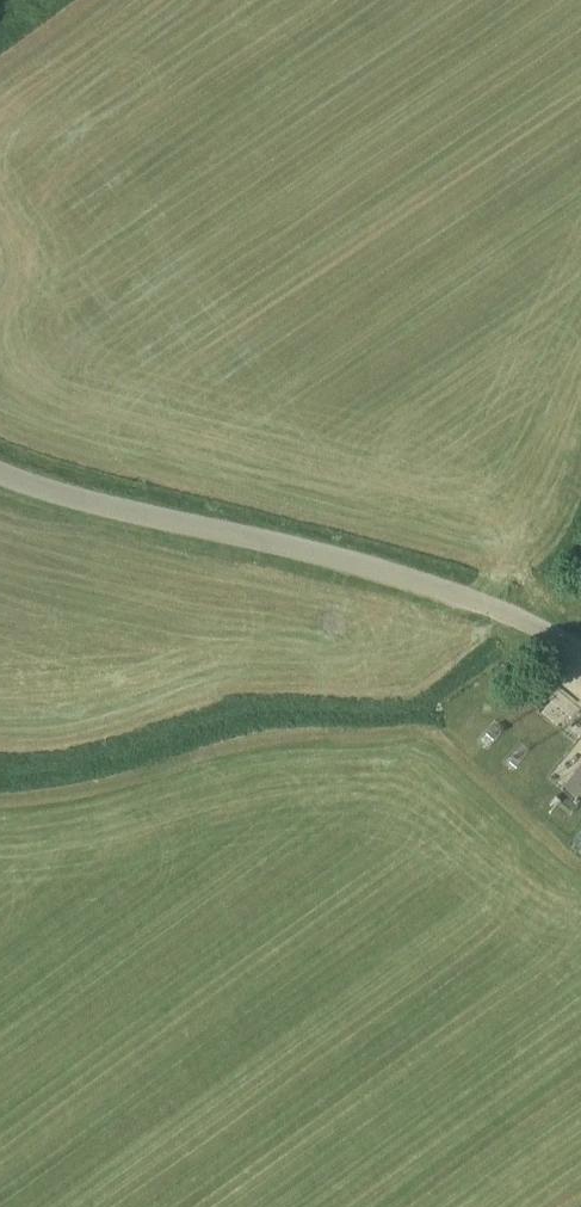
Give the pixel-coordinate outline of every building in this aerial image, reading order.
[(566,785),(580,798),(580,767),(566,785)]
